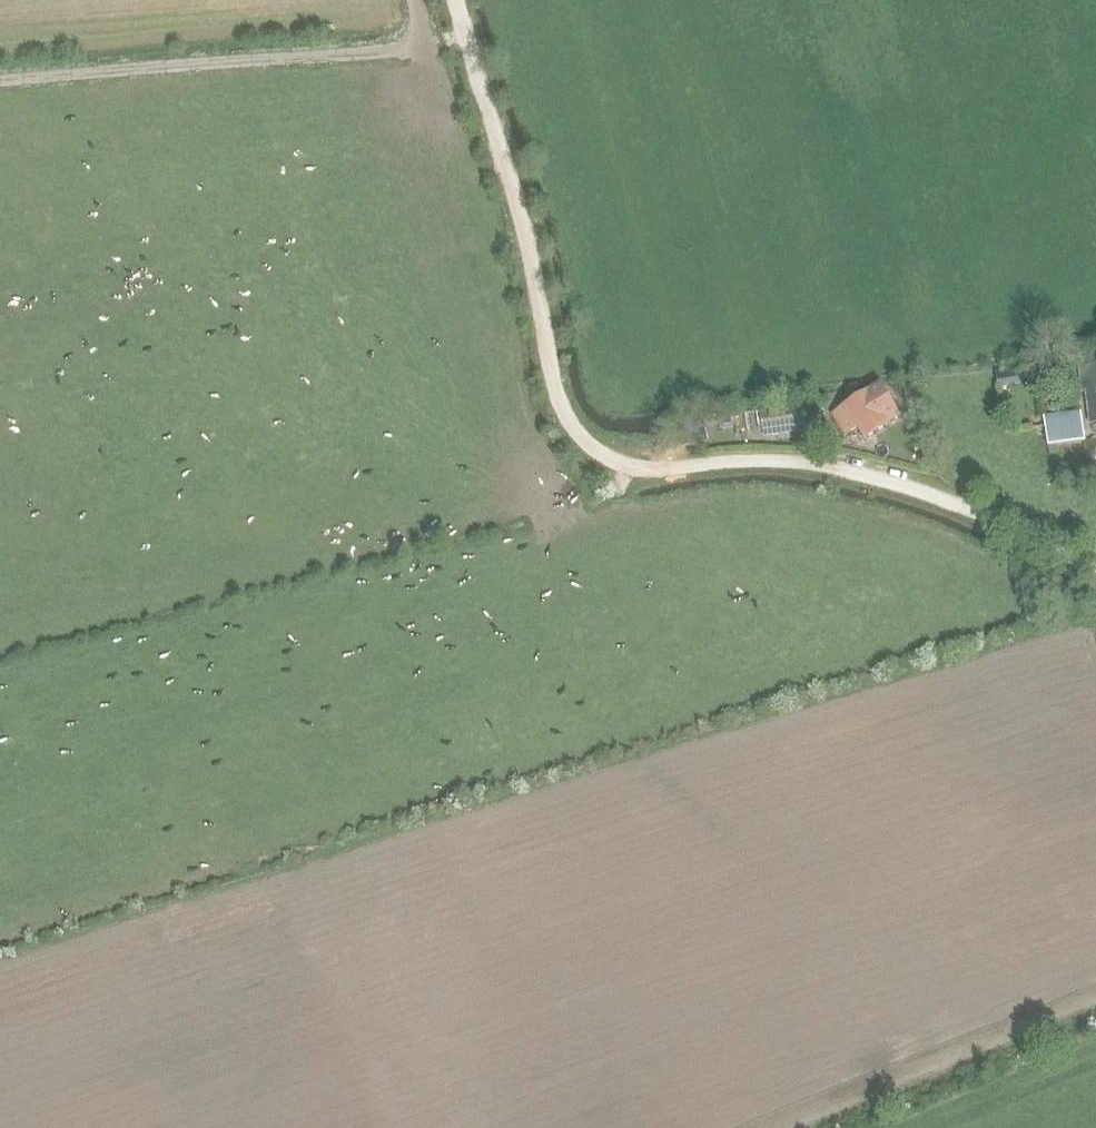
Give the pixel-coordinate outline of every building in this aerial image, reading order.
[(1085,366),(1088,389),(1095,388),(1095,391),(1095,365),(1085,366)] [(865,392),(830,415),(843,434),(856,425),(865,438),(886,424),(884,421),(896,413),(878,385),(866,393),(865,392)] [(911,403),(907,385),(894,387),(898,405),(911,403)] [(1047,410),(1052,412),(1057,409),(1056,404),(1051,402),(1046,405),(1047,410)] [(764,438),(805,432),(801,406),(760,411),(764,438)] [(1047,447),(1085,442),(1081,411),(1043,416),(1047,447)] [(812,433),(805,434),(806,446),(813,445),(812,433)]
